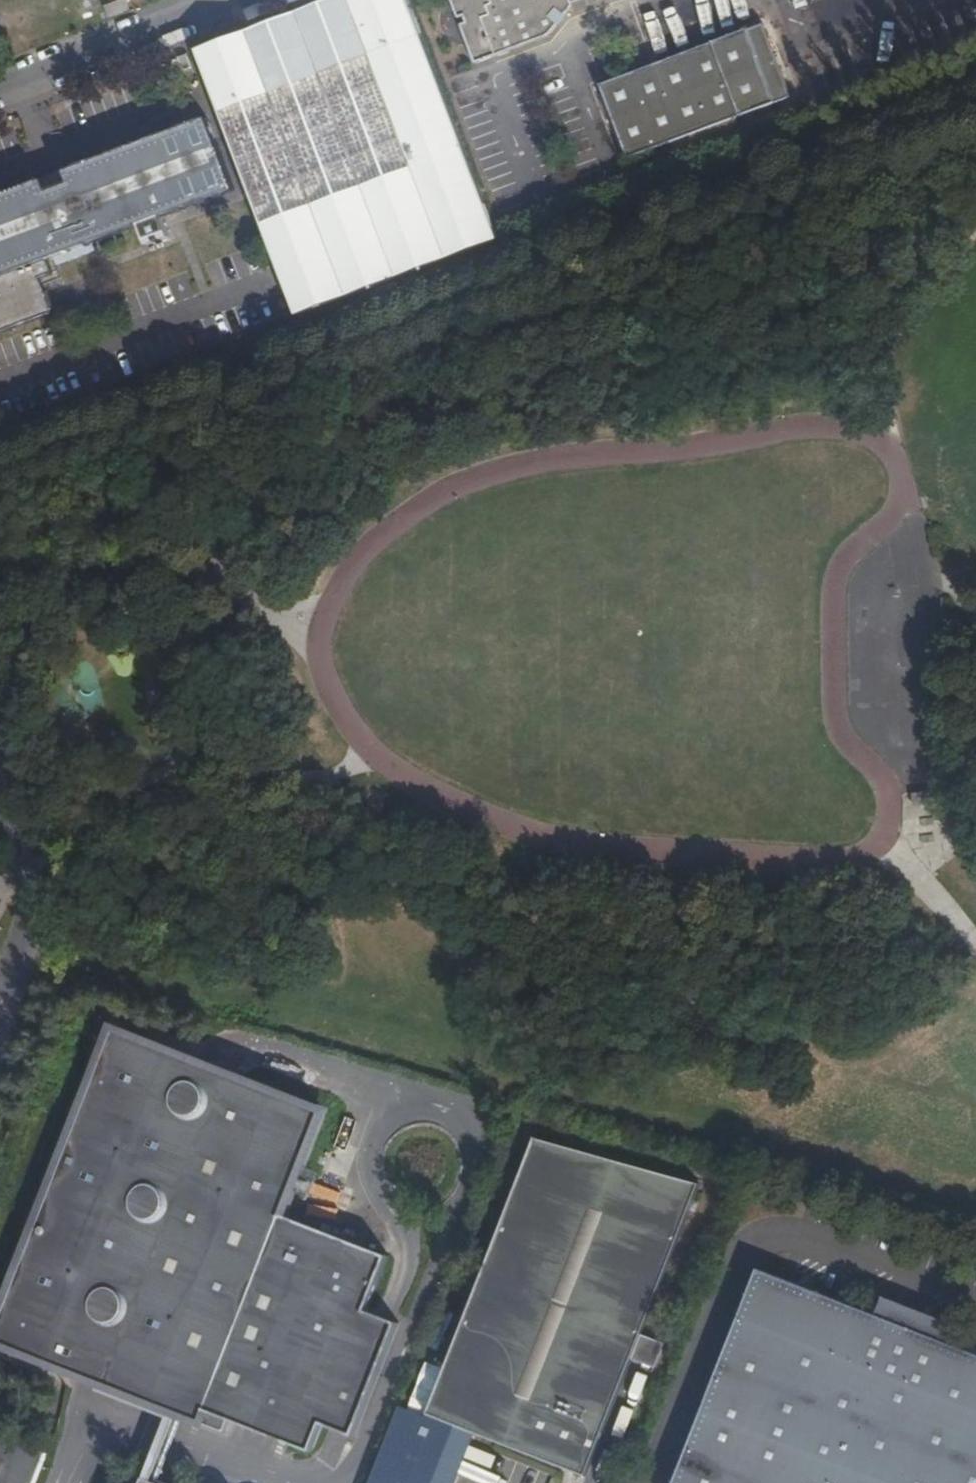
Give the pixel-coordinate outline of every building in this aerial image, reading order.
[(300,315),(350,296),(400,278),(450,259),(500,240),(411,0),(335,0),(301,13),(251,31),(200,50),(300,315)] [(461,14),(468,12),(470,19),(464,22),(479,60),(555,31),(563,21),(556,17),(560,10),(567,14),(575,4),(575,2),(580,0),(456,0),(461,14)] [(747,29),(775,100),(788,95),(759,24),(747,29)] [(630,156),(775,100),(747,29),(603,84),(630,156)] [(235,192),(232,183),(210,126),(207,119),(153,140),(66,173),(64,170),(40,178),(42,182),(0,198),(0,334),(53,314),(52,311),(42,285),(60,278),(56,267),(95,252),(93,246),(103,243),(136,230),(141,228),(148,248),(170,239),(164,219),(180,213),(235,192)] [(0,1322),(0,1339),(229,1428),(234,1416),(316,1446),(326,1420),(358,1432),(402,1319),(371,1307),(392,1252),(288,1211),(328,1107),(115,1025),(0,1322)] [(699,1187),(534,1141),(425,1419),(584,1480),(699,1187)] [(949,1344),(954,1329),(948,1320),(933,1313),(918,1317),(911,1323),(909,1327),(904,1325),(902,1331),(764,1279),(758,1282),(730,1351),(679,1482),(975,1482),(975,1354),(949,1344)] [(918,1317),(933,1313),(912,1304),(904,1325),(909,1327),(911,1323),(918,1317)] [(50,1453),(0,1435),(0,1482),(39,1482),(50,1453)] [(143,1482),(170,1482),(147,1474),(143,1482)]
